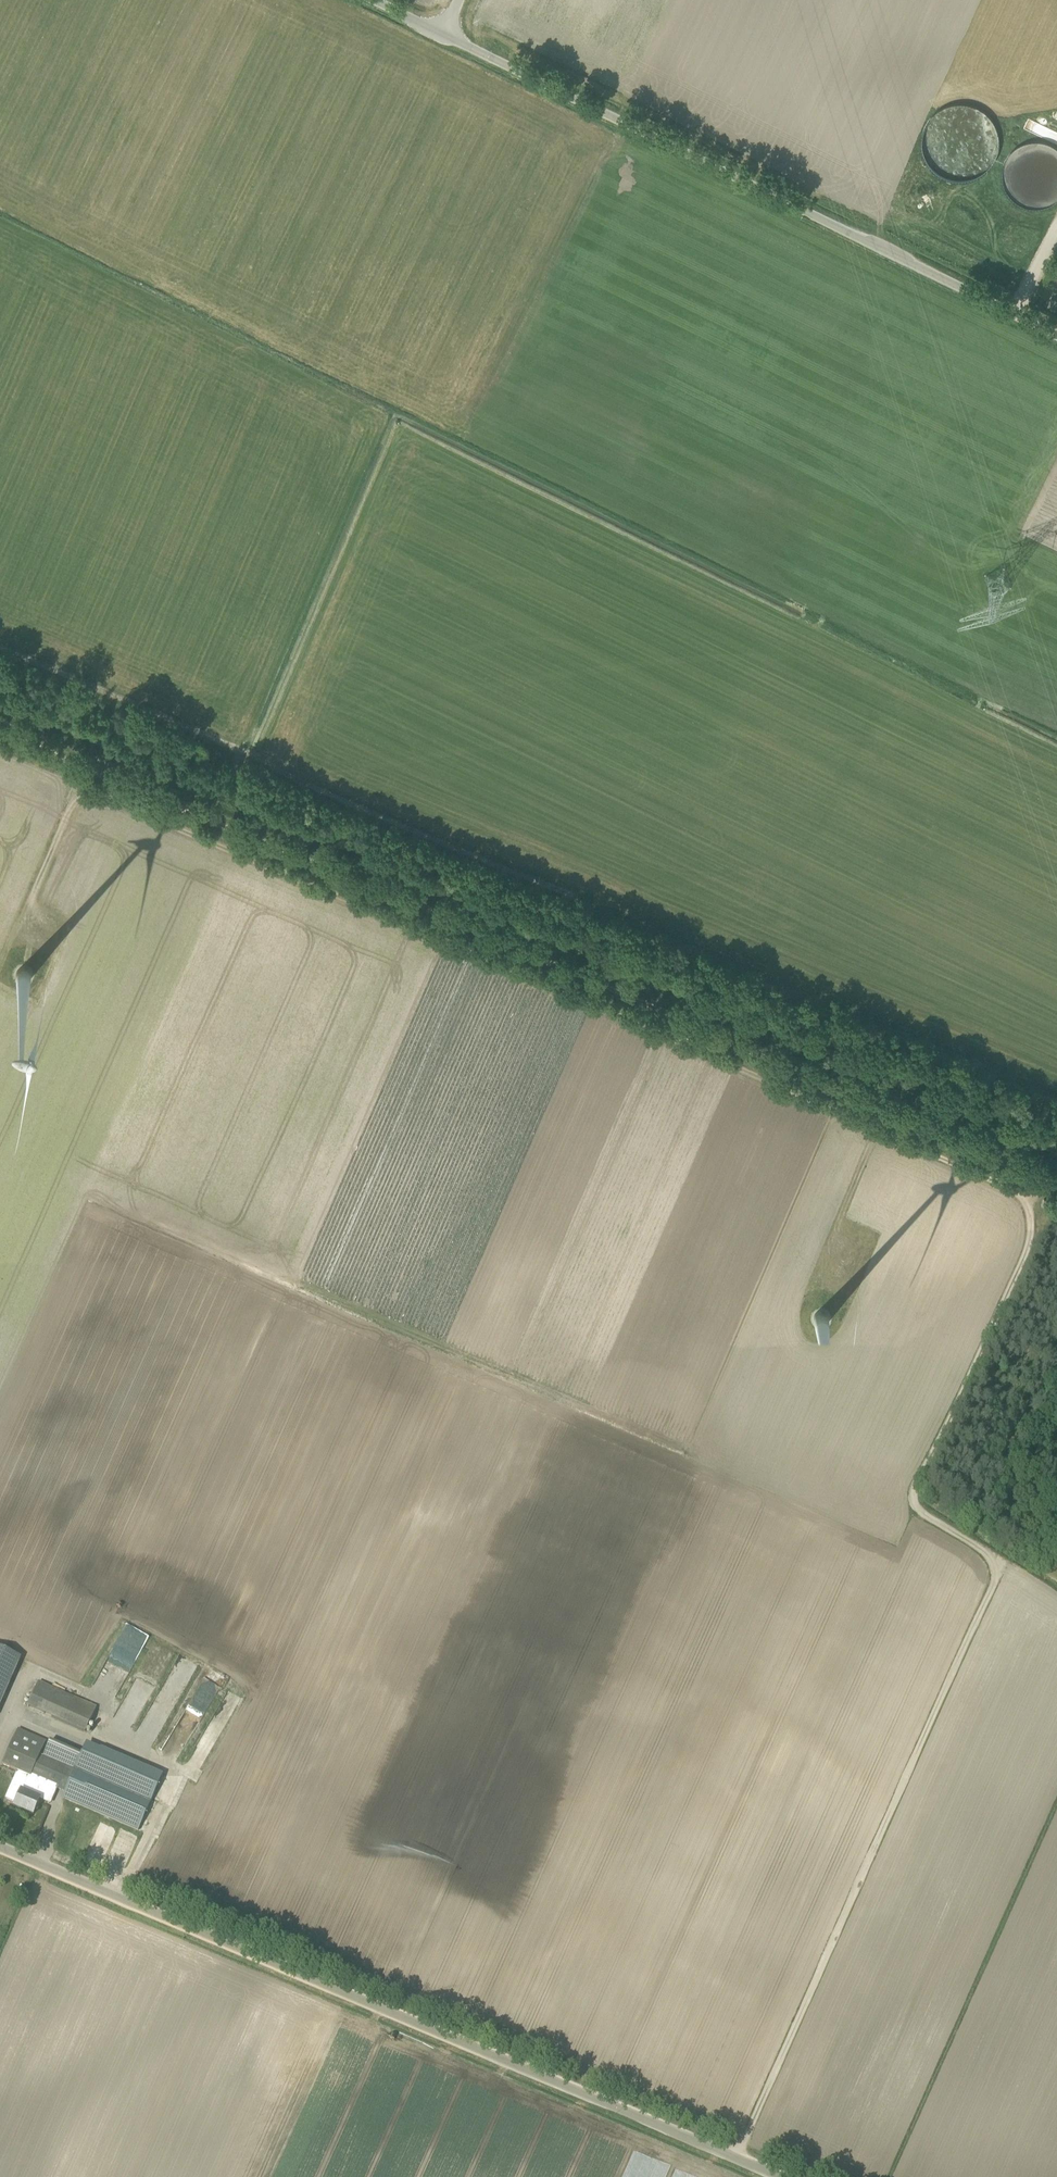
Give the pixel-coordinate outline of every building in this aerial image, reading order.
[(25,967),(23,967),(20,968),(18,969),(17,971),(16,974),(16,976),(17,979),(18,981),(20,982),(23,983),(25,983),(28,982),(30,981),(31,979),(32,976),(32,974),(31,971),(30,969),(28,968),(25,967)] [(1047,1207),(1050,1201),(1049,1201),(1044,1198),(1041,1204),(1047,1207)] [(823,1310),(820,1310),(818,1311),(815,1313),(814,1315),(813,1317),(813,1320),(814,1322),(815,1324),(818,1326),(820,1326),(823,1326),(825,1326),(827,1324),(829,1322),(829,1320),(829,1317),(829,1315),(827,1313),(825,1311),(823,1310)] [(125,1627),(122,1635),(134,1639),(131,1649),(140,1652),(146,1633),(125,1627)] [(19,1655),(0,1648),(0,1704),(19,1655)] [(208,1708),(219,1687),(202,1678),(191,1699),(208,1708)] [(38,1683),(28,1707),(85,1733),(96,1708),(75,1698),(38,1683)] [(153,1797),(161,1777),(88,1745),(84,1755),(76,1772),(43,1757),(40,1756),(47,1742),(18,1729),(2,1765),(30,1778),(24,1792),(20,1790),(11,1786),(5,1799),(15,1803),(14,1806),(33,1815),(40,1799),(34,1796),(40,1781),(67,1793),(64,1799),(138,1831),(153,1797)]
